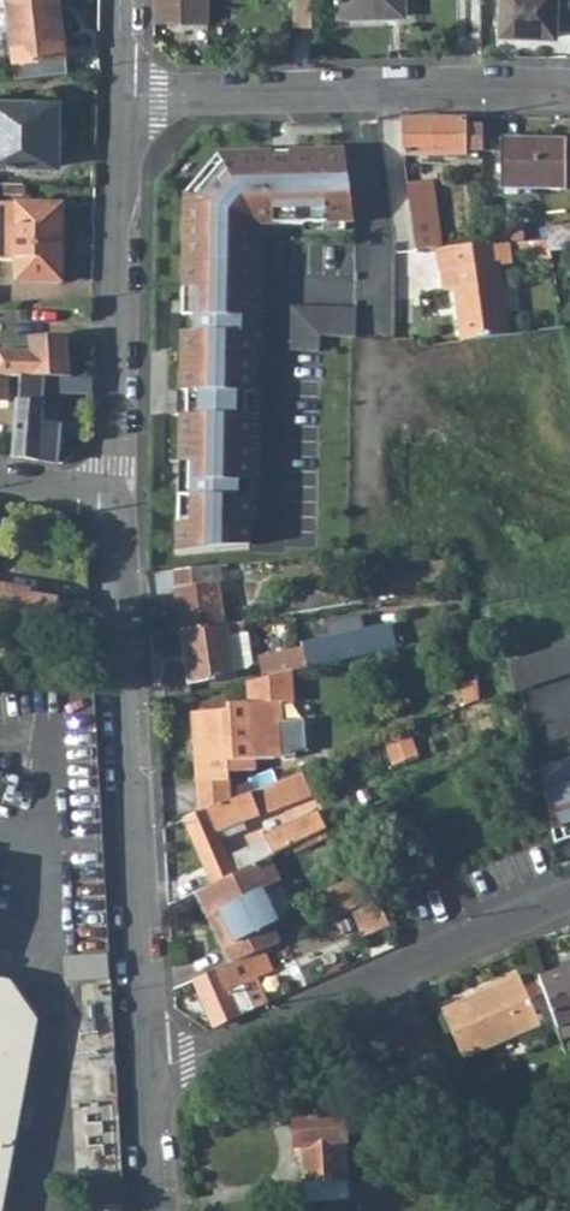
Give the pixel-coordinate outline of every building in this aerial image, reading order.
[(60,0),(53,0),(6,5),(14,77),(67,71),(60,0)] [(209,0),(153,0),(153,20),(209,21),(209,0)] [(294,26),(312,26),(312,0),(294,0),(294,26)] [(337,2),(337,18),(387,17),(387,8),(405,7),(405,0),(334,0),(334,2),(337,2)] [(556,37),(557,28),(569,29),(569,0),(501,0),(499,25),(518,26),(518,35),(556,37)] [(387,8),(387,17),(406,16),(405,7),(387,8)] [(518,26),(499,25),(499,34),(518,35),(518,26)] [(59,166),(60,99),(0,98),(0,165),(59,166)] [(403,156),(464,155),(464,152),(463,128),(463,119),(403,119),(403,156)] [(463,128),(464,152),(482,152),(482,128),(463,128)] [(500,188),(566,189),(566,141),(500,140),(500,188)] [(179,496),(177,551),(214,548),(214,523),(219,524),(220,500),(221,500),(222,476),(220,475),(222,415),(225,278),(256,279),(257,235),(251,230),(257,222),(272,222),(273,224),(354,222),(345,150),(290,152),(290,158),(273,158),(273,152),(230,153),(185,207),(183,301),(194,301),(194,317),(193,333),(182,333),(181,391),(187,391),(187,415),(181,414),(179,462),(190,462),(190,479),(190,496),(179,496)] [(406,184),(411,223),(439,221),(433,180),(406,184)] [(63,234),(63,204),(0,203),(0,260),(15,260),(15,282),(62,283),(63,234)] [(411,223),(415,250),(438,248),(443,248),(439,221),(411,223)] [(544,227),(547,240),(548,241),(550,251),(569,249),(569,225),(544,227)] [(498,265),(510,263),(507,244),(443,248),(438,248),(440,265),(444,291),(455,289),(461,341),(508,334),(498,265)] [(253,391),(256,279),(225,278),(222,415),(247,415),(247,391),(253,391)] [(356,337),(357,307),(291,306),(291,350),(320,351),(320,336),(356,337)] [(55,377),(69,378),(66,339),(28,341),(29,353),(0,351),(0,376),(8,376),(20,376),(43,377),(55,377)] [(8,401),(8,376),(0,376),(0,401),(8,401)] [(41,424),(43,391),(43,377),(20,376),(14,456),(62,464),(66,426),(60,425),(41,424)] [(55,377),(43,377),(43,391),(55,391),(55,377)] [(55,391),(92,392),(93,379),(69,378),(55,377),(55,391)] [(247,415),(222,415),(220,475),(222,476),(221,500),(220,500),(219,524),(214,523),(214,548),(250,545),(253,415),(247,415)] [(174,590),(180,631),(242,622),(246,621),(240,583),(229,584),(226,565),(175,570),(178,589),(174,590)] [(458,590),(449,591),(450,599),(459,598),(458,590)] [(34,596),(31,616),(85,624),(88,604),(34,596)] [(451,605),(454,621),(467,619),(464,602),(451,605)] [(311,612),(288,615),(289,622),(312,618),(311,612)] [(314,622),(318,640),(364,630),(361,614),(328,621),(328,619),(314,622)] [(244,632),(242,622),(180,631),(187,678),(163,682),(165,700),(191,694),(190,684),(235,678),(234,670),(228,634),(244,632)] [(258,658),(263,678),(292,672),(396,649),(391,625),(364,630),(318,640),(302,644),(303,648),(258,658)] [(244,632),(228,634),(234,670),(247,669),(252,664),(247,631),(244,632)] [(516,691),(519,691),(569,673),(569,642),(508,663),(516,691)] [(229,710),(192,713),(199,813),(231,801),(229,772),(255,770),(254,760),(286,758),(286,759),(296,758),(296,753),(306,753),(304,720),(283,721),(282,703),(294,702),(292,672),(263,678),(247,682),(248,703),(228,704),(229,710)] [(466,705),(479,700),(476,680),(463,682),(466,705)] [(409,729),(385,739),(394,764),(418,755),(409,729)] [(539,775),(549,821),(554,845),(569,840),(569,764),(539,775)] [(231,801),(199,813),(184,820),(205,867),(226,857),(219,842),(216,833),(242,822),(309,795),(300,773),(231,801)] [(283,829),(291,845),(317,832),(308,816),(283,829)] [(242,822),(216,833),(219,842),(246,831),(242,822)] [(263,838),(236,852),(244,869),(268,857),(291,846),(291,845),(283,829),(282,826),(262,835),(263,838)] [(291,845),(291,846),(295,853),(328,837),(324,829),(317,832),(291,845)] [(212,885),(244,869),(236,852),(226,857),(205,867),(212,885)] [(268,857),(244,869),(212,885),(195,894),(230,964),(262,949),(280,942),(256,893),(280,881),(268,857)] [(341,891),(320,901),(328,920),(355,908),(355,907),(366,902),(355,877),(338,884),(341,891)] [(320,901),(341,891),(338,884),(316,894),(320,901)] [(351,914),(361,936),(388,924),(378,902),(351,914)] [(262,949),(230,964),(194,980),(214,1026),(266,1004),(255,978),(271,971),(262,949)] [(13,978),(17,959),(0,956),(0,976),(13,978)] [(538,979),(539,980),(543,993),(556,1028),(560,1027),(569,1023),(569,967),(538,979)] [(463,1059),(540,1026),(529,999),(523,987),(519,976),(441,1010),(463,1059)] [(543,993),(539,980),(523,987),(529,999),(543,993)] [(32,1021),(6,985),(0,983),(0,1195),(32,1021)] [(560,1027),(563,1039),(569,1037),(569,1023),(560,1027)] [(105,1027),(73,1028),(77,1171),(112,1170),(109,1083),(101,1083),(100,1049),(105,1049),(105,1027)] [(398,1053),(383,1058),(387,1071),(402,1067),(402,1066),(398,1053)] [(533,1107),(527,1089),(520,1092),(526,1110),(533,1107)] [(302,1149),(303,1183),(347,1180),(345,1144),(346,1144),(345,1117),(344,1117),(343,1101),(313,1103),(314,1119),(293,1120),(295,1149),(302,1149)] [(347,1180),(303,1183),(305,1202),(348,1199),(347,1180)]
